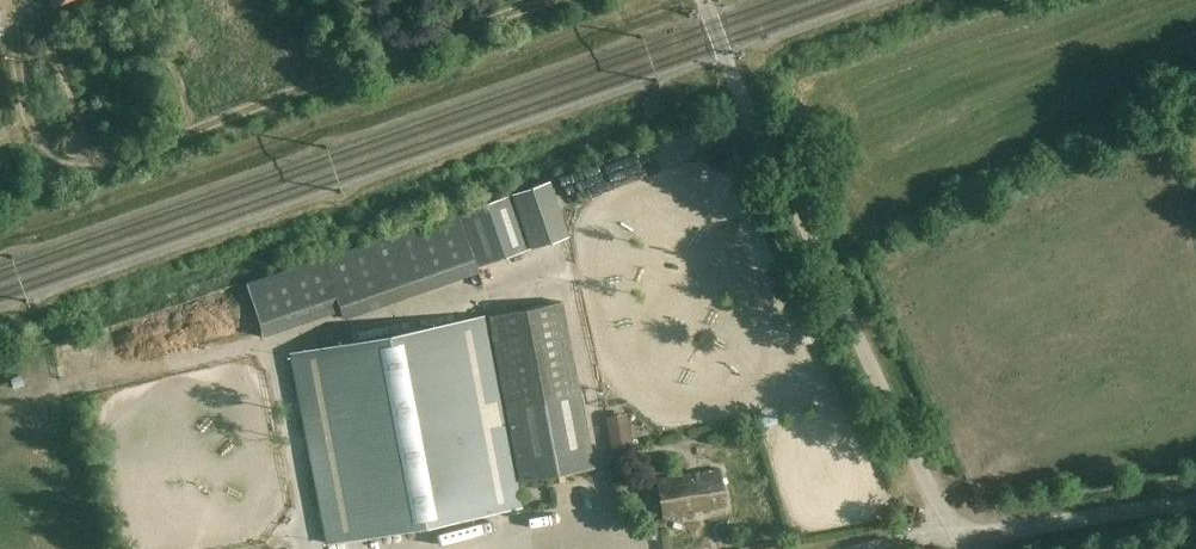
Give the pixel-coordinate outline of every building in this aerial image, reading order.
[(647,150),(658,174),(700,155),(689,131),(647,150)] [(551,176),(512,191),(531,247),(573,231),(551,176)] [(478,266),(531,247),(512,191),(459,209),(478,266)] [(457,211),(322,257),(322,256),(247,282),(262,337),(340,310),(343,318),(478,271),(457,211)] [(525,507),(519,481),(594,467),(581,397),(564,301),(291,354),(326,544),(525,507)] [(611,449),(633,445),(629,426),(607,430),(611,449)] [(722,472),(659,483),(665,519),(728,508),(722,472)]
